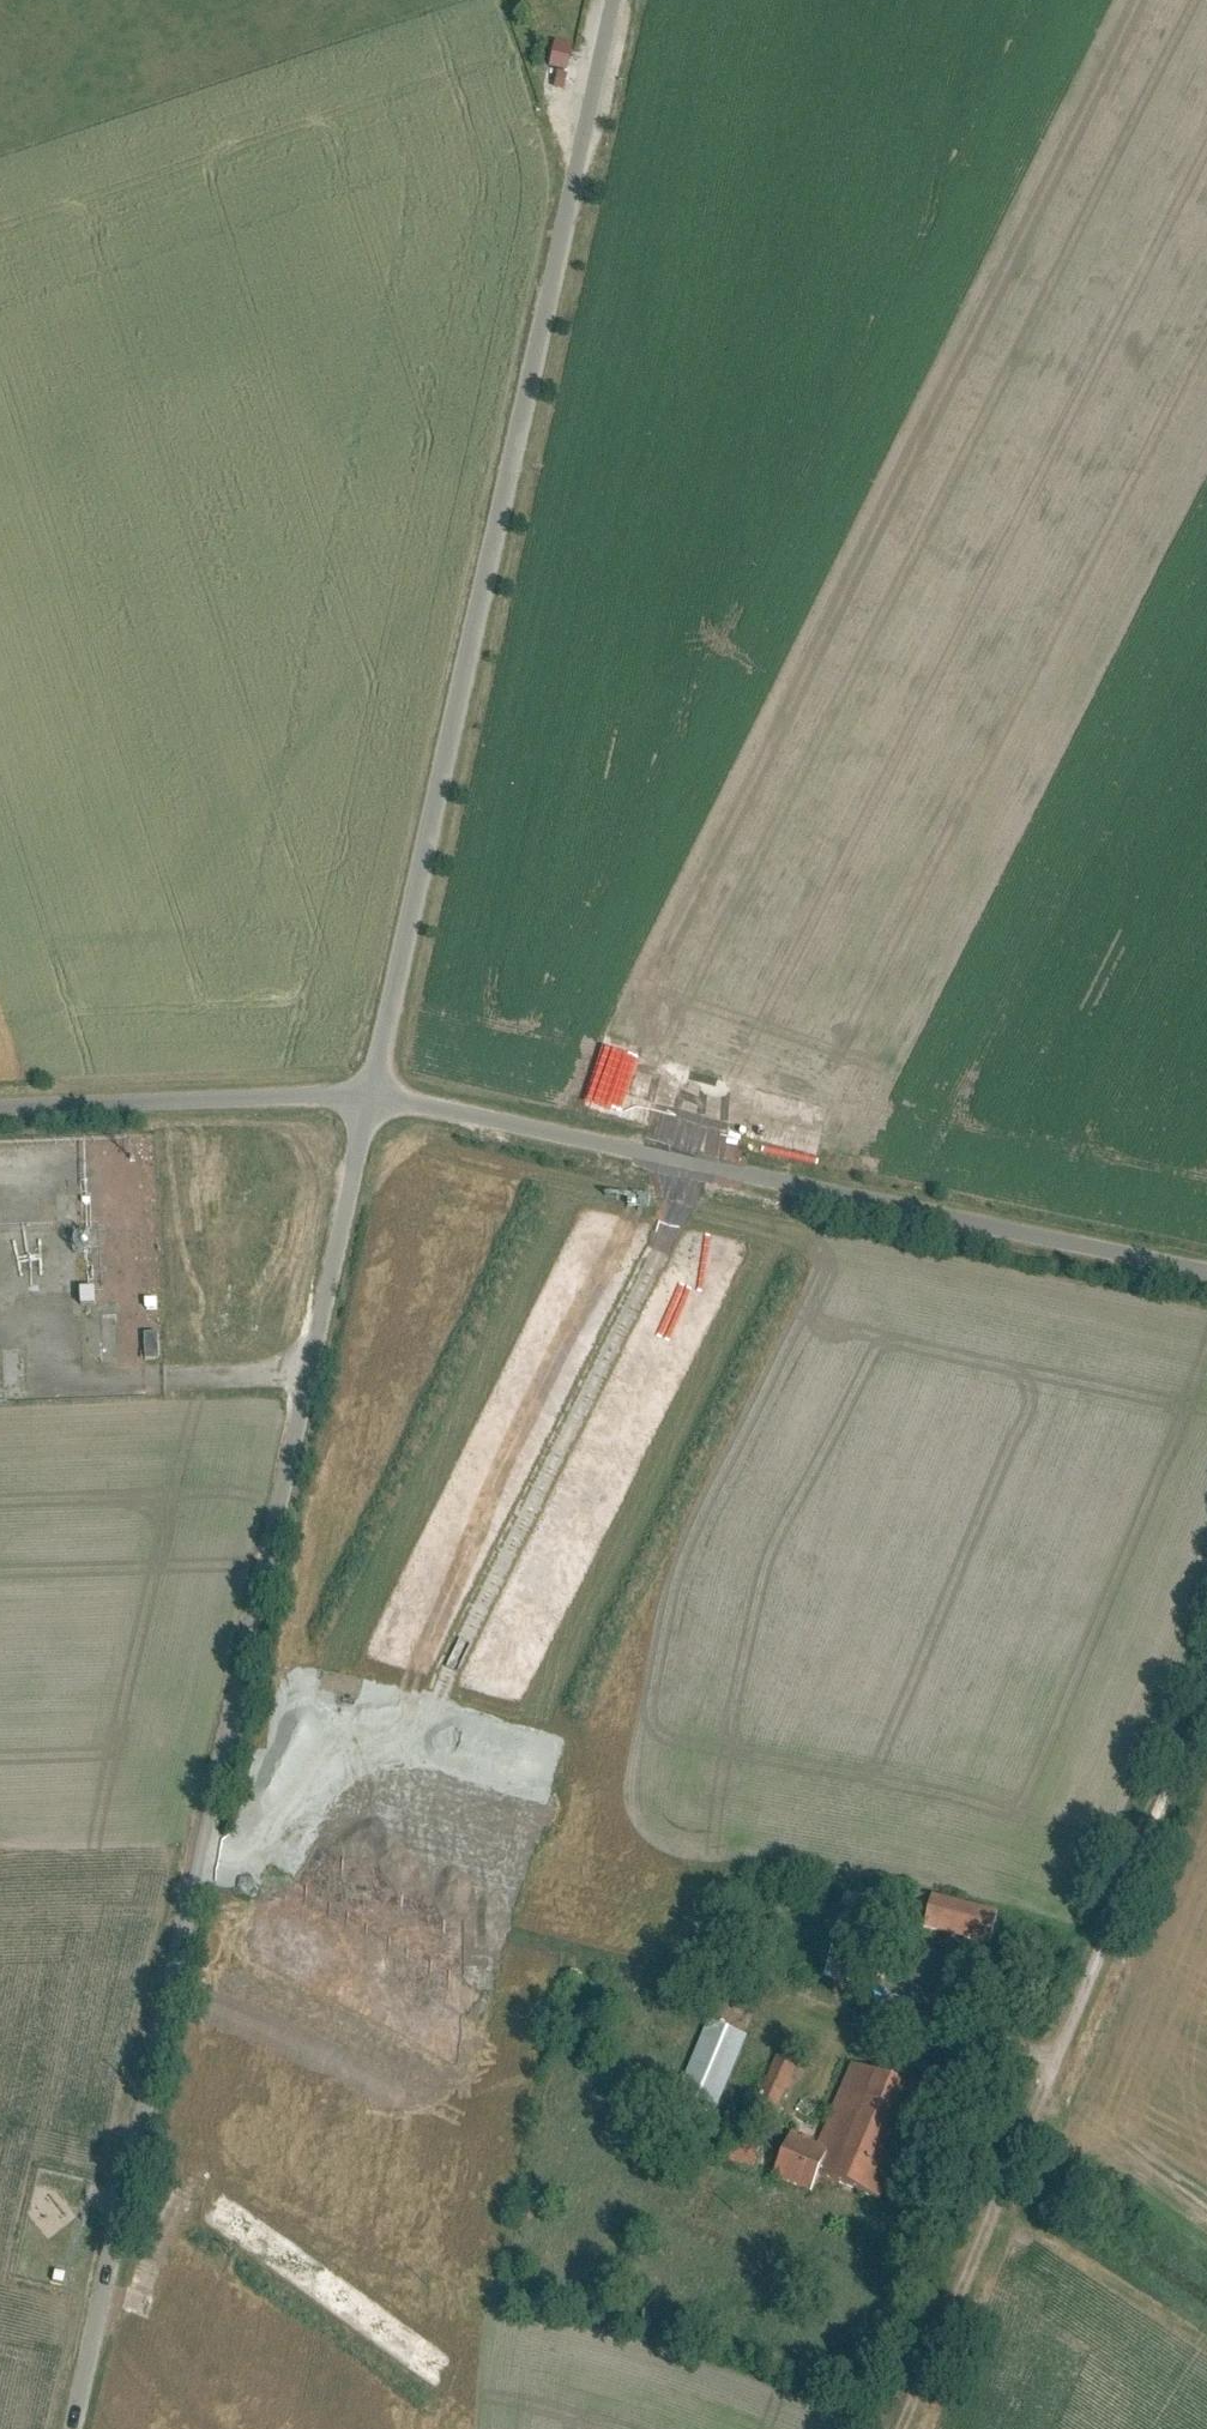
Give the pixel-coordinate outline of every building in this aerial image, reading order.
[(574,66),(560,63),(557,82),(571,84),(574,66)] [(826,1975),(858,1982),(878,1897),(845,1889),(826,1975)] [(1019,1922),(952,1905),(943,1939),(1009,1956),(1019,1922)] [(721,2023),(682,2007),(650,2088),(688,2103),(721,2023)] [(914,2082),(832,2047),(794,2136),(767,2124),(751,2162),(790,2179),(797,2163),(867,2193),(914,2082)] [(756,2100),(779,2110),(800,2063),(777,2053),(756,2100)]
